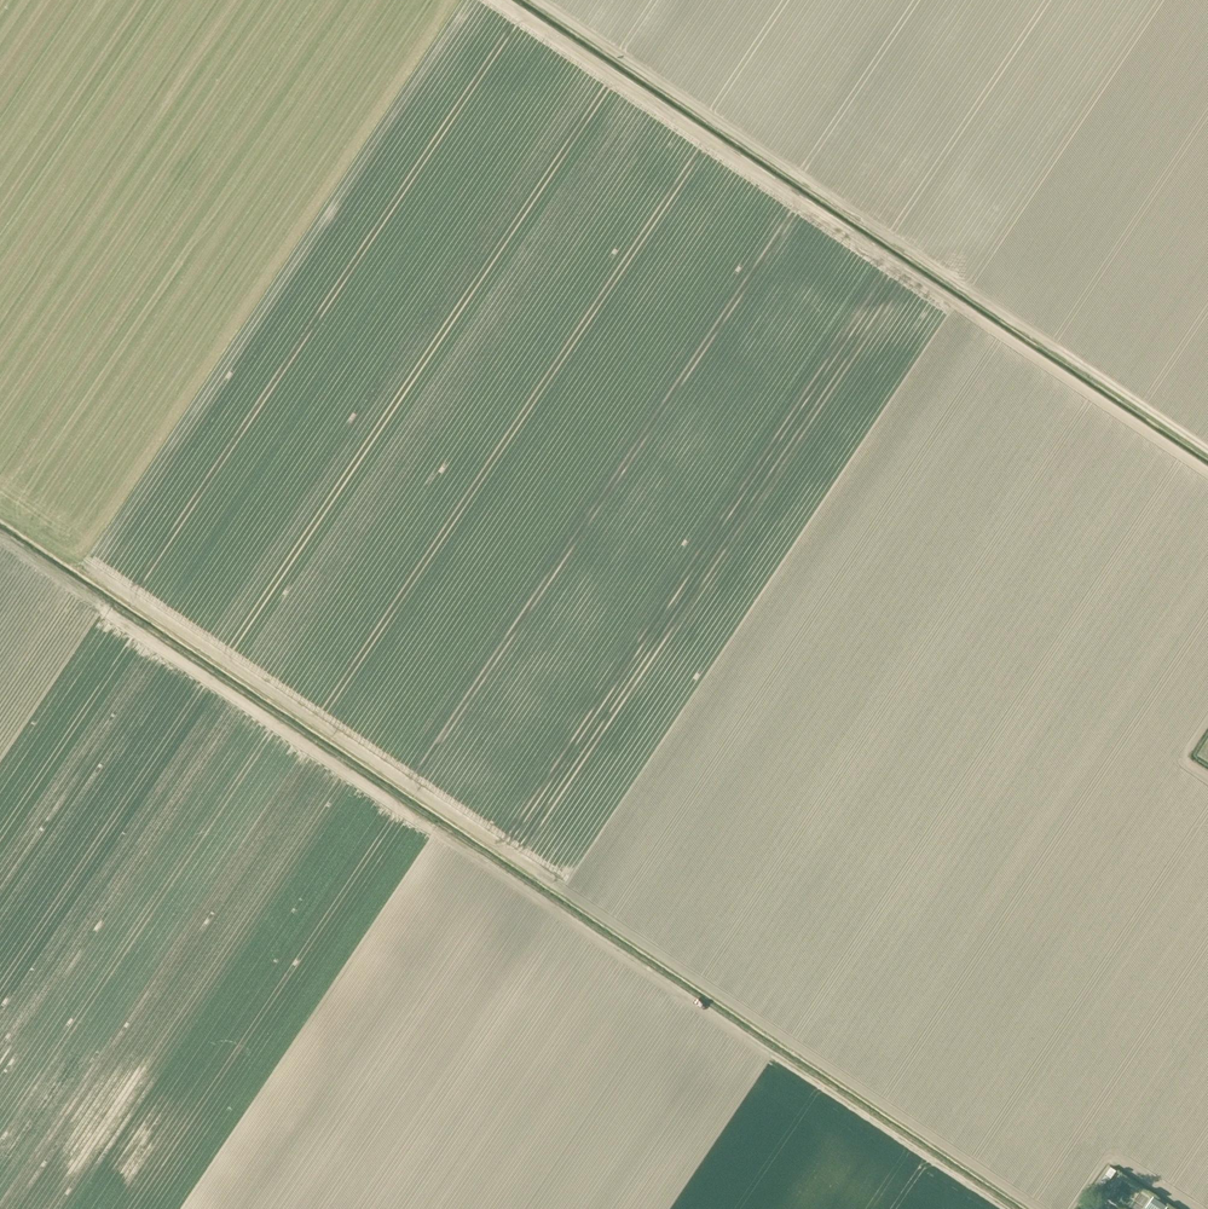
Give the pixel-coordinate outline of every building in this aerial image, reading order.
[(1104,1174),(1111,1179),(1117,1171),(1110,1167),(1104,1174)] [(1157,1200),(1153,1197),(1145,1208),(1146,1208),(1153,1208),(1154,1207),(1157,1208),(1165,1208),(1166,1206),(1157,1200)]
